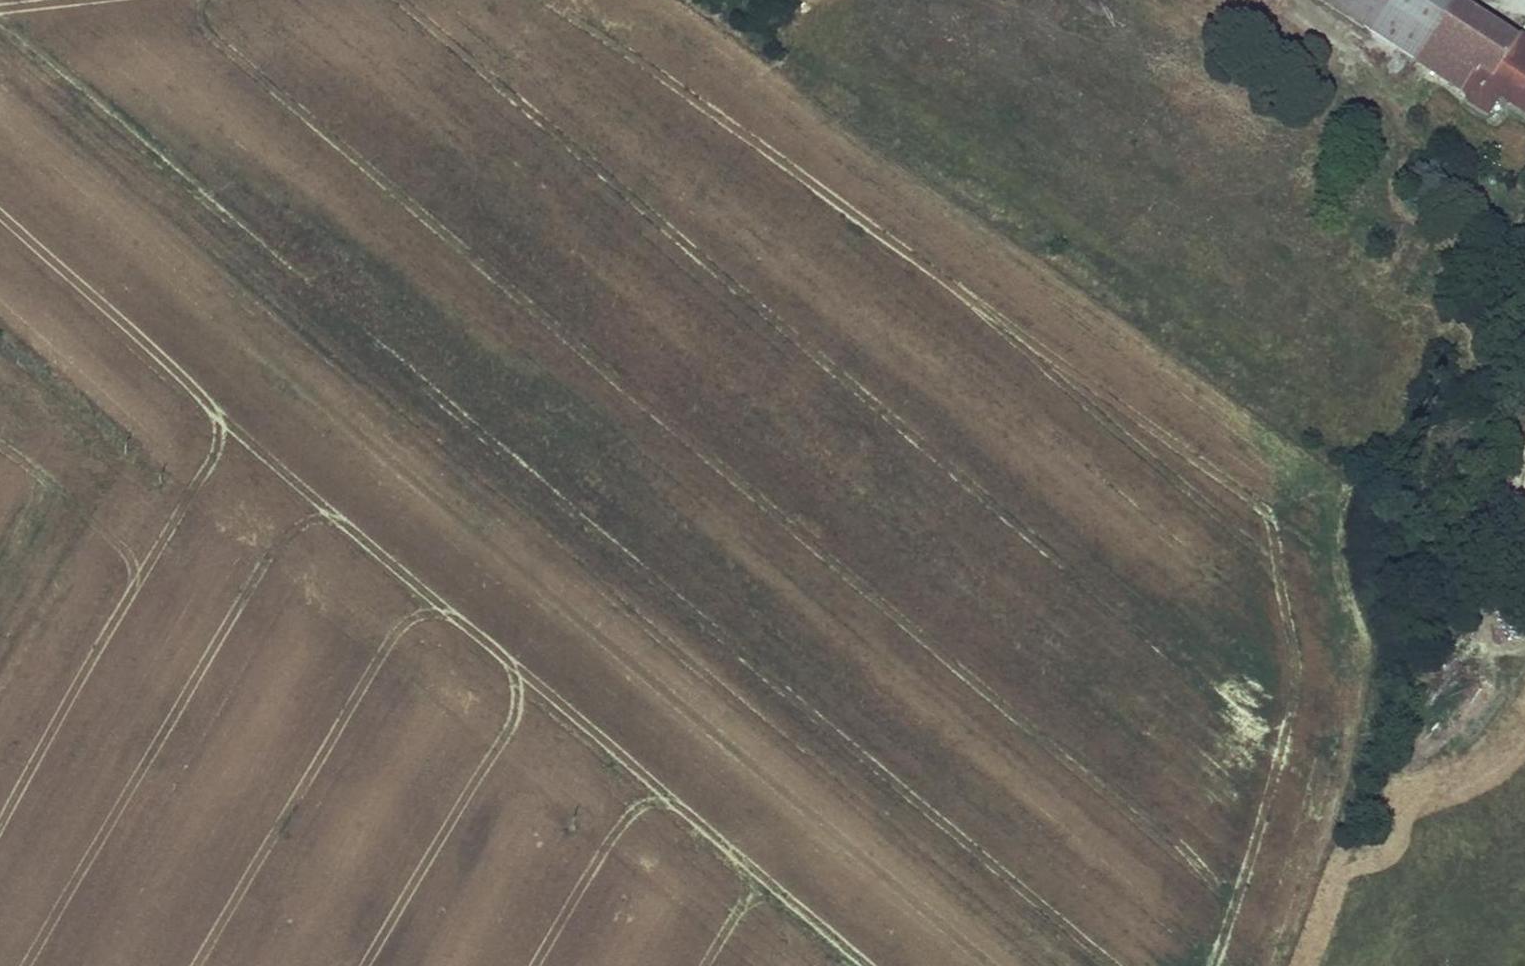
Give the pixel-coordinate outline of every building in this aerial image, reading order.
[(1415,59),(1452,83),(1470,95),(1467,100),(1487,113),(1495,99),(1493,98),(1496,93),(1498,95),(1524,112),(1524,36),(1519,32),(1516,38),(1504,30),(1480,14),(1459,0),(1324,0),(1415,59)] [(1516,38),(1519,32),(1507,24),(1504,30),(1516,38)]
